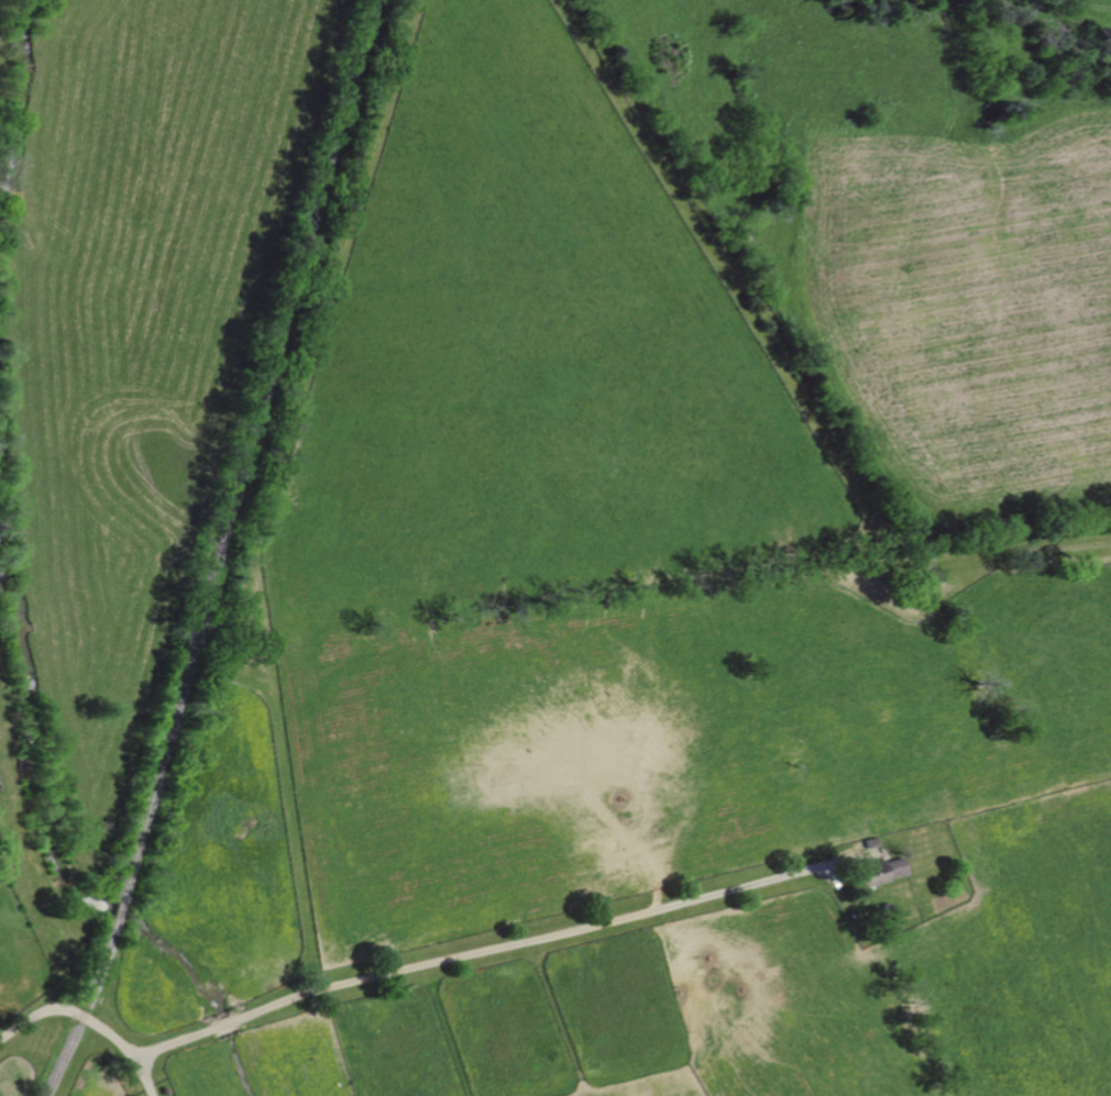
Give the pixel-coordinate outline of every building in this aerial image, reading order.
[(907,874),(902,856),(855,869),(860,887),(907,874)]
